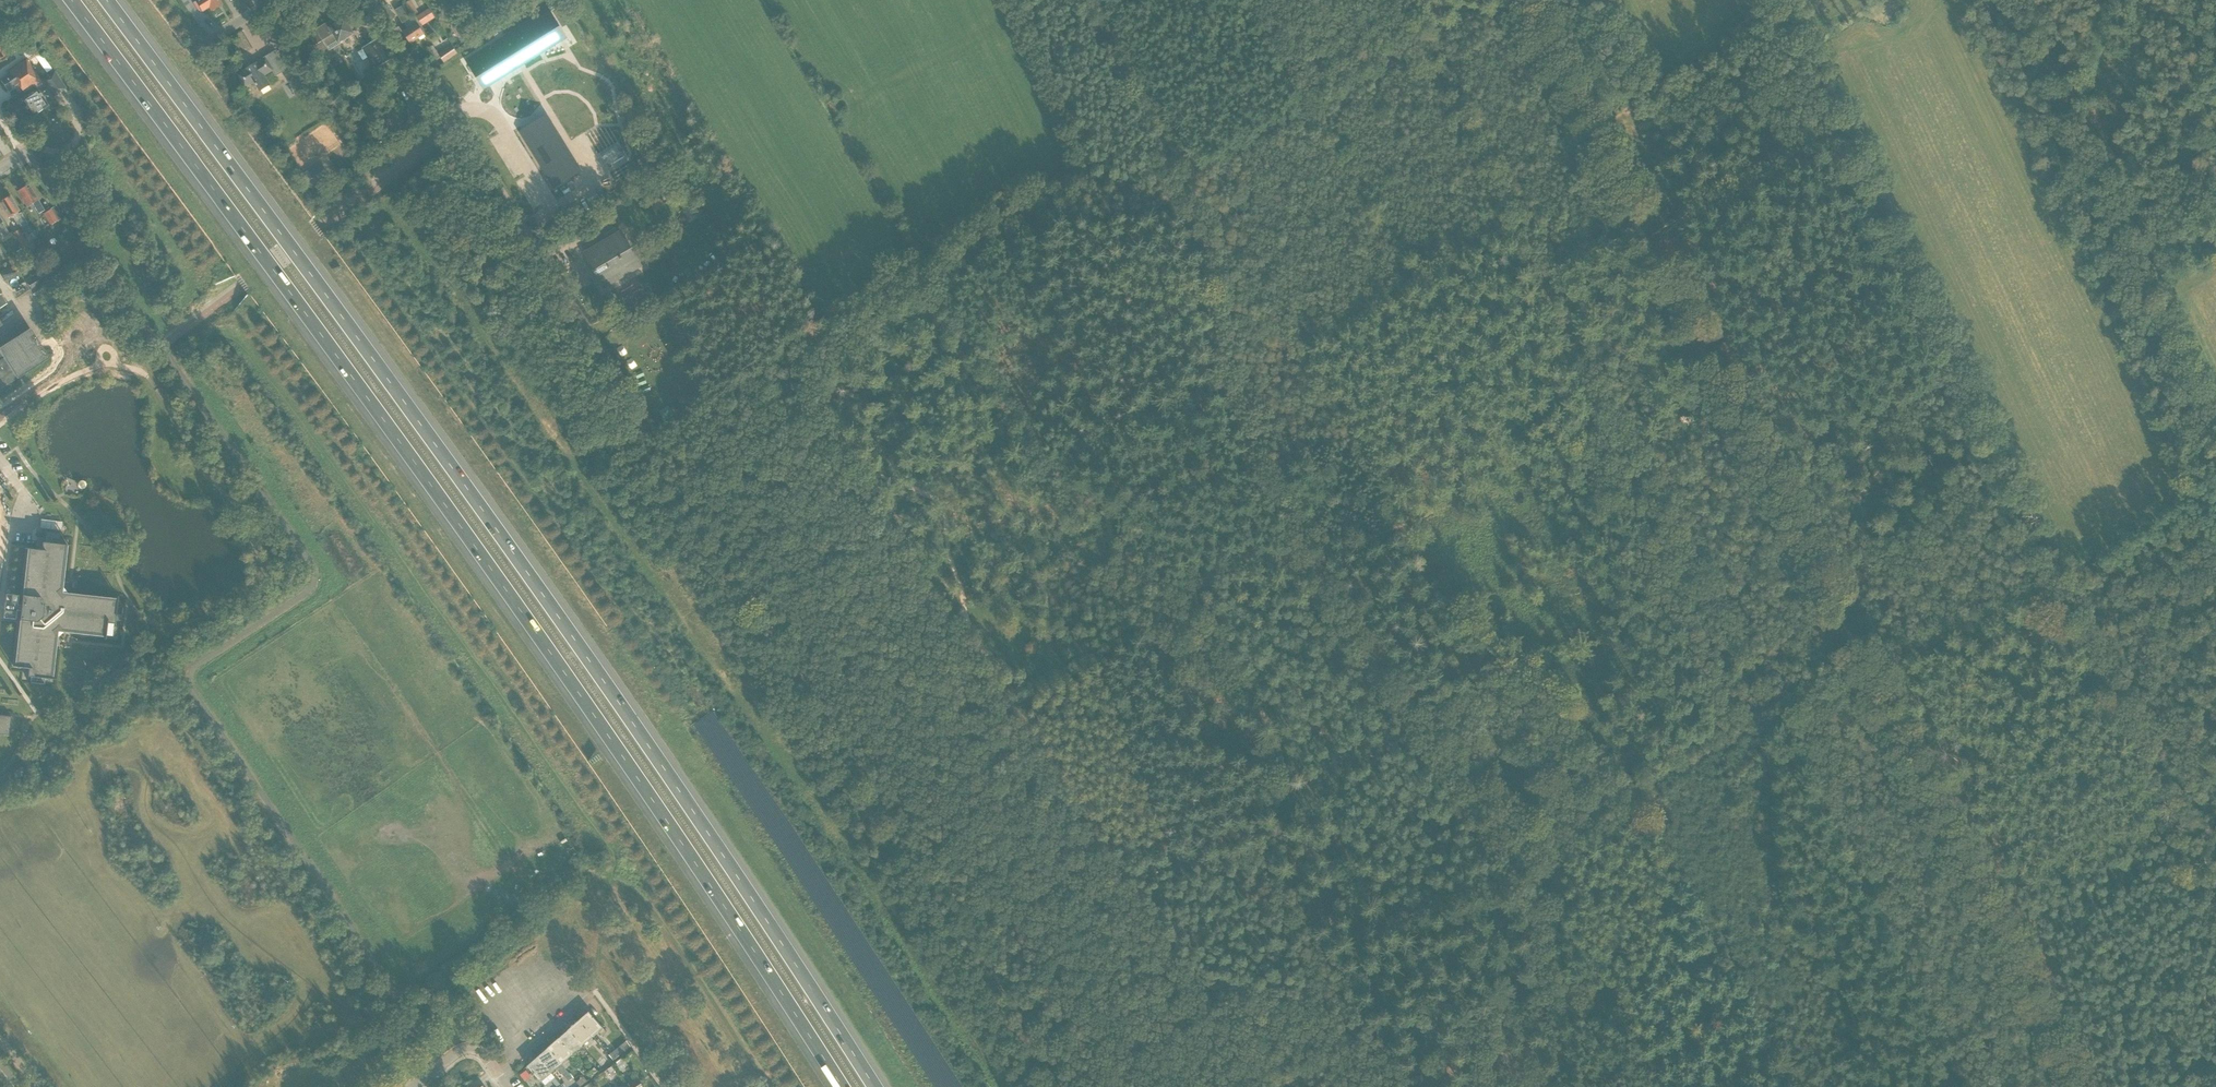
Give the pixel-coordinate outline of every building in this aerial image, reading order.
[(195,1),(202,11),(209,7),(212,11),(222,4),(219,0),(197,0),(195,1)] [(357,11),(352,3),(346,7),(351,15),(357,11)] [(550,10),(550,9),(466,61),(466,62),(474,57),(489,81),(564,34),(549,11),(550,10)] [(408,12),(399,17),(403,23),(411,18),(408,12)] [(318,29),(321,33),(307,42),(314,53),(328,44),(328,46),(351,31),(341,14),(318,29)] [(408,28),(403,32),(411,43),(424,33),(420,27),(422,26),(416,16),(405,23),(408,28)] [(362,48),(375,69),(393,58),(380,37),(368,44),(362,48)] [(457,54),(453,47),(440,55),(445,62),(457,54)] [(265,58),(266,58),(257,64),(257,62),(247,69),(247,70),(239,75),(246,86),(254,81),(261,91),(271,85),(265,76),(274,71),(277,76),(287,69),(276,51),(265,58)] [(11,73),(0,80),(8,91),(18,84),(24,93),(41,81),(26,59),(9,71),(11,73)] [(40,93),(48,88),(53,97),(66,88),(55,71),(42,80),(44,83),(20,100),(32,116),(48,105),(40,93)] [(578,172),(544,118),(520,132),(519,131),(519,132),(554,189),(555,188),(554,187),(578,172)] [(28,184),(17,191),(27,207),(33,203),(36,209),(42,205),(28,184)] [(597,194),(588,199),(593,207),(602,201),(597,194)] [(0,201),(0,205),(8,217),(12,215),(17,224),(20,222),(22,226),(23,226),(28,233),(34,230),(22,211),(18,214),(17,212),(19,210),(10,195),(0,201)] [(52,225),(59,221),(52,209),(45,213),(52,225)] [(0,220),(0,230),(4,237),(9,234),(0,220)] [(20,229),(15,233),(22,244),(27,240),(20,229)] [(604,287),(641,265),(621,231),(597,246),(600,251),(587,258),(604,287)] [(8,269),(9,271),(3,273),(4,280),(16,277),(14,267),(8,269)] [(28,283),(31,288),(43,281),(40,276),(28,283)] [(50,357),(25,321),(0,337),(0,390),(50,357)] [(21,604),(14,667),(28,668),(27,676),(53,679),(58,632),(113,638),(118,598),(62,592),(67,545),(42,542),(41,550),(27,548),(21,604)] [(9,735),(11,716),(0,715),(0,734),(9,735)] [(607,1032),(589,1011),(579,1020),(593,1036),(599,1031),(603,1036),(607,1032)] [(593,1036),(579,1020),(568,1030),(582,1045),(593,1036)] [(568,1030),(558,1039),(572,1054),(578,1049),(583,1055),(587,1051),(582,1045),(568,1030)] [(572,1054),(558,1039),(548,1047),(562,1063),(572,1054)] [(538,1056),(552,1072),(558,1067),(569,1080),(572,1077),(561,1064),(562,1063),(548,1047),(538,1056)] [(549,1078),(554,1074),(552,1072),(538,1056),(527,1066),(541,1082),(547,1076),(549,1078)] [(527,1070),(521,1075),(526,1081),(531,1076),(527,1070)]
